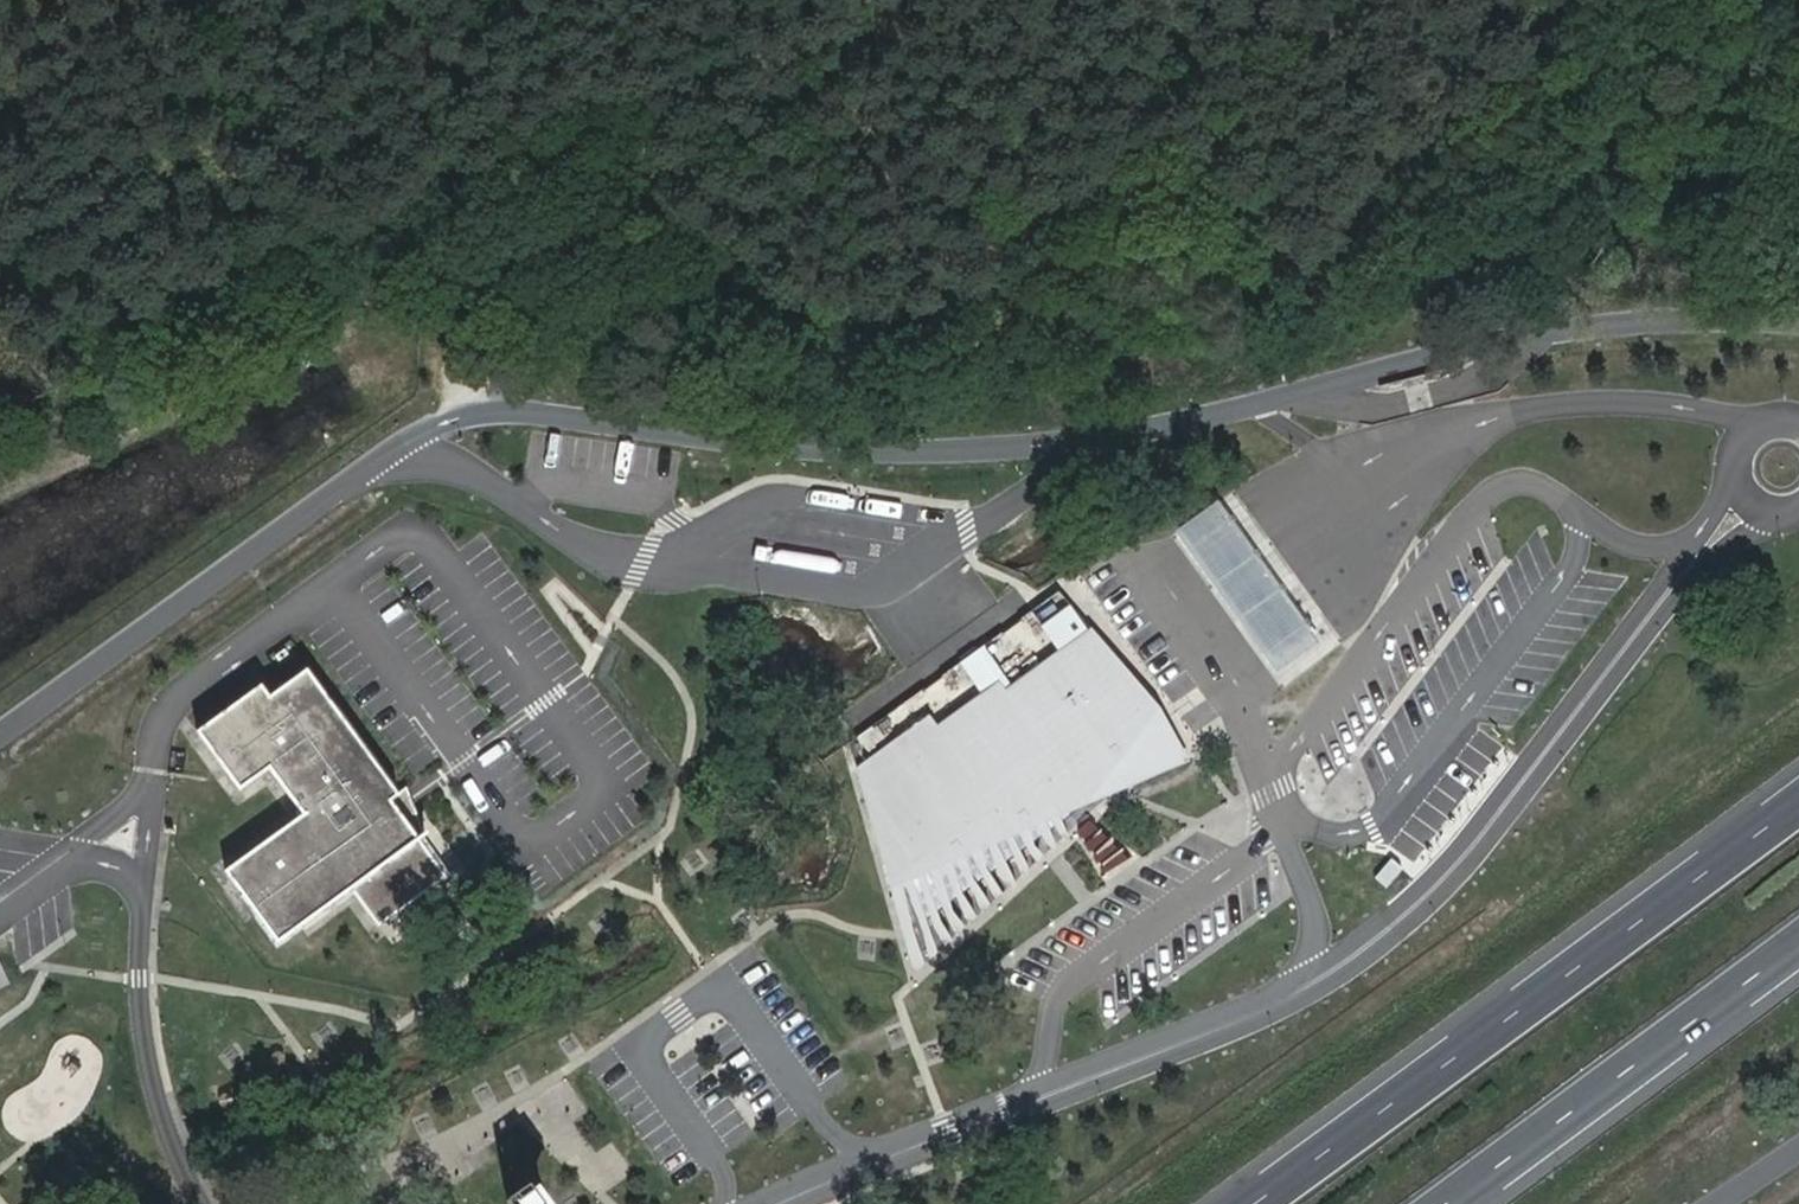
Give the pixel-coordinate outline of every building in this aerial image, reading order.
[(1272,569),(1221,498),(1178,528),(1230,599),(1280,669),(1322,639),(1272,569)] [(1159,698),(1094,625),(1004,677),(940,723),(933,712),(858,767),(893,890),(897,906),(916,984),(1055,855),(1087,825),(1193,759),(1159,698)] [(308,812),(229,870),(279,938),(349,887),(378,926),(447,876),(391,800),(401,793),(308,667),(271,694),(263,683),(200,730),(240,786),(272,763),(308,812)]
